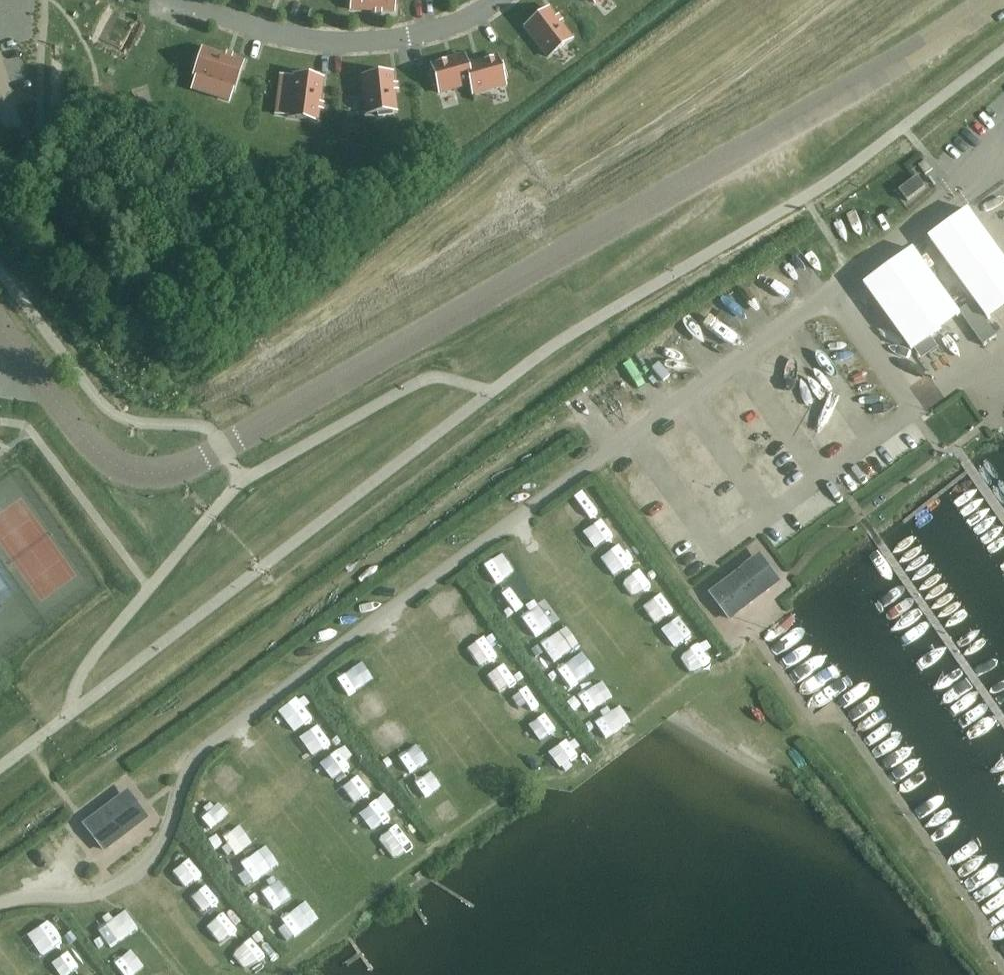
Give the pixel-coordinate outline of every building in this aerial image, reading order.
[(347,5),(351,6),(351,9),(393,12),(394,0),(347,0),(347,5)] [(548,57),(571,39),(548,8),(524,27),(548,57)] [(193,65),(196,66),(193,77),(215,84),(211,95),(228,101),(232,89),(233,90),(243,61),(202,48),(201,52),(197,51),(193,65)] [(470,84),(471,84),(465,65),(466,65),(463,55),(431,64),(433,71),(430,72),(433,86),(437,85),(439,93),(470,84)] [(497,56),(466,65),(465,65),(471,84),(470,84),(472,94),(505,85),(503,78),(506,77),(502,63),(499,63),(497,56)] [(278,96),(276,114),(287,115),(287,117),(317,121),(322,79),(318,78),(319,75),(305,73),(304,76),(293,75),(290,98),(278,96)] [(378,116),(392,115),(392,111),(396,111),(392,73),(362,76),(366,114),(378,113),(378,116)] [(926,187),(917,177),(899,191),(908,201),(926,187)] [(929,238),(989,320),(1003,309),(1003,258),(969,210),(940,231),(929,238)] [(974,305),(961,314),(984,346),(997,337),(974,305)] [(645,374),(661,404),(673,397),(657,367),(645,374)] [(600,541),(618,555),(624,546),(606,533),(600,541)] [(630,557),(621,562),(631,581),(640,576),(630,557)] [(674,632),(682,625),(667,607),(658,614),(674,632)] [(688,633),(678,639),(687,655),(697,650),(688,633)] [(705,660),(697,666),(709,684),(717,679),(705,660)] [(311,734),(318,728),(305,711),(297,717),(311,734)] [(610,757),(620,753),(611,733),(601,738),(610,757)] [(325,736),(317,742),(329,761),(338,756),(325,736)] [(355,797),(368,810),(375,803),(363,790),(355,797)] [(126,792),(83,824),(104,850),(145,819),(126,792)] [(389,833),(397,827),(385,811),(377,817),(389,833)] [(301,914),(283,926),(299,950),(317,938),(301,914)] [(53,932),(44,938),(57,959),(67,953),(53,932)] [(260,973),(268,965),(254,950),(246,958),(260,973)]
